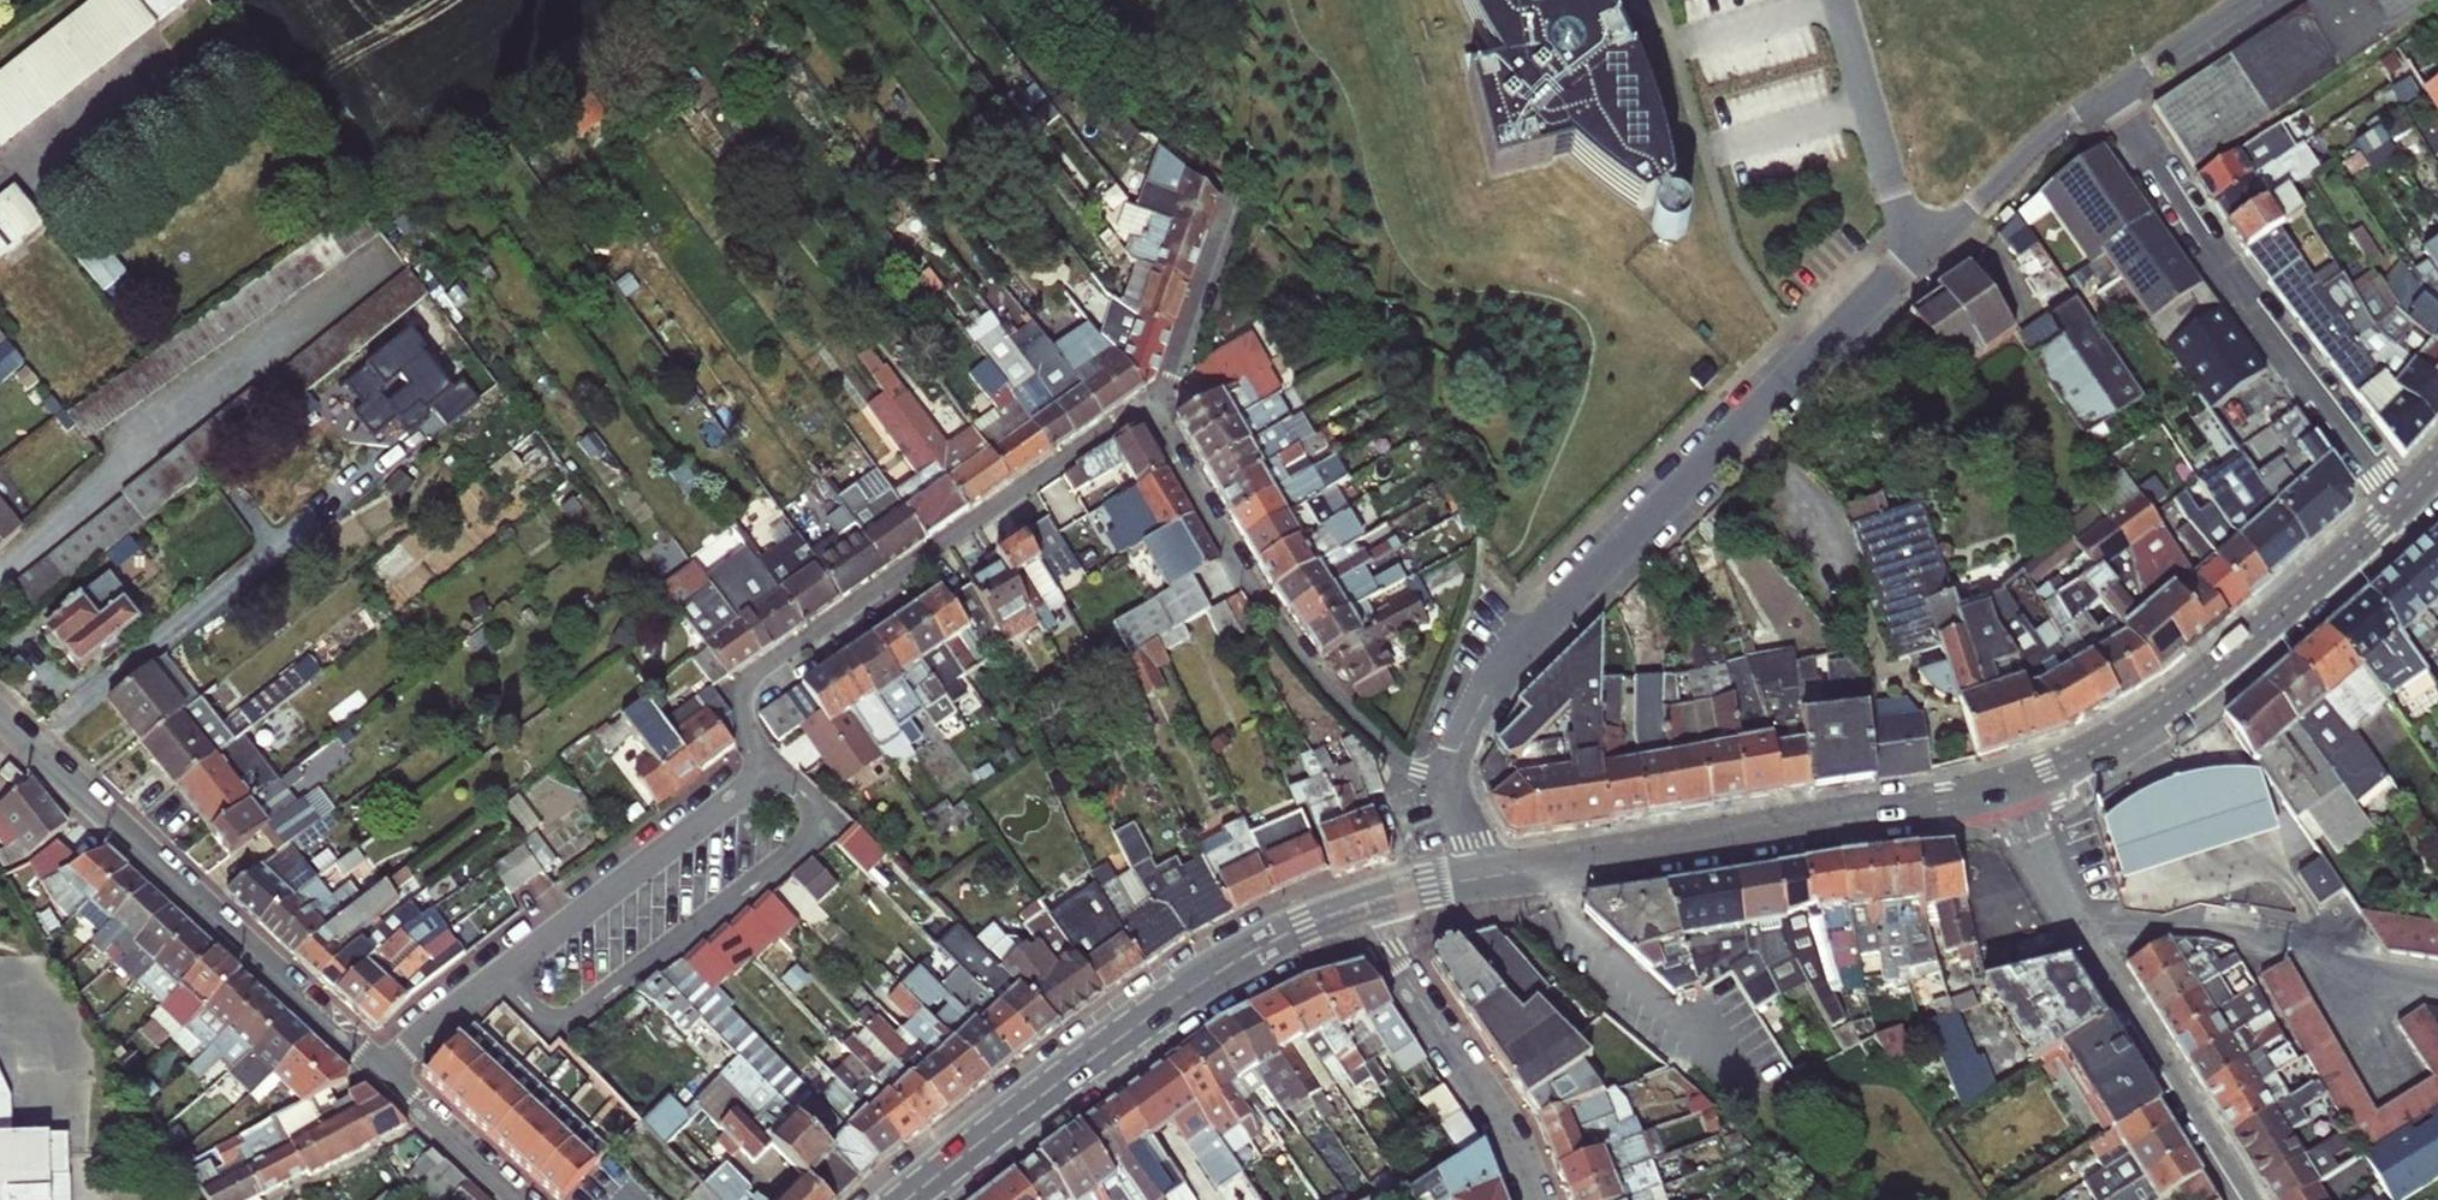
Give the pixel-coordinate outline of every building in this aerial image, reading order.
[(192,0),(96,0),(0,78),(0,153),(192,0)] [(1470,24),(1500,75),(1469,84),(1492,176),(1569,156),(1606,187),(1642,212),(1669,194),(1664,165),(1655,131),(1646,102),(1635,75),(1622,47),(1606,19),(1594,0),(1460,0),(1470,24)] [(2373,0),(2316,0),(2304,8),(2343,68),(2395,34),(2373,0)] [(2395,34),(2437,6),(2437,0),(2373,0),(2395,34)] [(2343,68),(2304,8),(2228,58),(2267,118),(2343,68)] [(2267,118),(2228,58),(2152,107),(2192,167),(2267,118)] [(2437,117),(2437,79),(2421,90),(2437,117)] [(2194,179),(2211,205),(2274,163),(2265,151),(2309,124),(2301,112),(2194,179)] [(2302,142),(2274,163),(2211,205),(2227,230),(2287,188),(2318,168),(2302,142)] [(2305,550),(2257,476),(2213,411),(2265,370),(2101,147),(2037,192),(2097,277),(2109,268),(2192,391),(2180,401),(2201,430),(2196,435),(2218,467),(2198,482),(2268,582),(2305,550)] [(1117,191),(1102,171),(1087,183),(1101,203),(1117,191)] [(1136,211),(1152,216),(1206,234),(1219,197),(1189,172),(1180,195),(1146,183),(1136,211)] [(2304,213),(2287,188),(2227,230),(2242,249),(2281,228),(2304,213)] [(45,224),(16,190),(0,203),(0,259),(45,224)] [(2429,208),(2437,224),(2437,203),(2429,208)] [(1654,214),(1652,220),(1651,226),(1653,232),(1657,236),(1662,240),(1668,241),(1674,241),(1679,238),(1684,233),(1686,228),(1686,222),(1685,216),(1681,211),(1676,208),(1670,206),(1664,207),(1658,210),(1654,214)] [(360,208),(80,405),(66,415),(75,426),(87,441),(380,234),(360,208)] [(1127,255),(1136,264),(1190,281),(1206,234),(1152,216),(1143,240),(1133,236),(1127,255)] [(2019,217),(2002,230),(2020,253),(2037,239),(2019,217)] [(2312,278),(2281,228),(2242,249),(2403,457),(2433,424),(2387,385),(2312,278)] [(1127,255),(1108,231),(1099,239),(1117,262),(1127,255)] [(2437,272),(2437,239),(2422,250),(2437,272)] [(88,259),(104,288),(128,275),(111,246),(88,259)] [(2363,286),(2437,348),(2437,311),(2424,299),(2421,297),(2399,261),(2381,283),(2365,260),(2352,267),(2363,286)] [(1190,281),(1136,264),(1121,307),(1139,319),(1172,332),(1190,281)] [(2437,419),(2437,386),(2410,364),(2354,295),(2333,264),(2312,278),(2387,385),(2433,424),(2437,419)] [(1938,294),(1984,355),(2014,333),(1968,266),(1935,289),(1938,294)] [(1010,297),(989,269),(972,282),(992,310),(1010,297)] [(29,616),(56,594),(68,584),(428,295),(409,271),(254,392),(251,388),(9,590),(29,616)] [(941,302),(922,277),(914,284),(932,308),(941,302)] [(2424,299),(2437,311),(2437,283),(2424,299)] [(2363,286),(2354,295),(2410,364),(2437,386),(2437,348),(2363,286)] [(1984,355),(1938,294),(1908,317),(1953,377),(1984,355)] [(2089,431),(2145,394),(2078,294),(2051,312),(2064,331),(2035,351),(2089,431)] [(1121,307),(1113,301),(1100,336),(1108,345),(1115,352),(1122,361),(1144,389),(1155,382),(1172,332),(1139,319),(1121,307)] [(1058,356),(1018,308),(1012,315),(1026,332),(1020,336),(1036,355),(1042,351),(1051,361),(1058,356)] [(969,339),(988,361),(1007,383),(1051,454),(1076,436),(1055,407),(1049,399),(1042,389),(989,313),(964,333),(969,339)] [(2019,330),(2030,350),(2058,334),(2047,314),(2019,330)] [(964,333),(957,324),(940,337),(952,352),(969,339),(964,333)] [(1076,380),(1082,389),(1103,418),(1144,389),(1122,361),(1115,352),(1108,345),(1100,336),(1091,327),(1056,353),(1058,356),(1076,380)] [(1176,421),(1191,447),(1277,396),(1281,394),(1248,337),(1195,368),(1191,373),(1209,402),(1176,421)] [(23,362),(11,347),(0,357),(0,382),(23,362)] [(972,427),(978,436),(1011,481),(1051,454),(1007,383),(988,361),(969,376),(995,410),(972,427)] [(883,394),(936,465),(944,475),(944,476),(968,511),(1011,481),(978,436),(964,446),(959,439),(941,451),(881,371),(872,379),(883,394)] [(1076,380),(1049,399),(1055,407),(1082,389),(1076,380)] [(398,381),(388,389),(394,397),(404,388),(398,381)] [(403,409),(394,397),(388,389),(375,400),(390,419),(403,409)] [(1082,389),(1055,407),(1076,436),(1103,418),(1082,389)] [(936,465),(883,394),(870,404),(895,439),(890,442),(917,478),(936,465)] [(1277,396),(1191,447),(1205,471),(1277,429),(1289,422),(1277,396)] [(63,411),(53,399),(44,404),(55,418),(63,411)] [(2257,476),(2305,550),(2348,513),(2351,489),(2291,410),(2267,430),(2281,455),(2257,476)] [(63,411),(55,418),(67,433),(75,426),(66,415),(63,411)] [(1111,441),(1064,477),(1075,494),(1125,464),(1139,487),(1167,470),(1140,425),(1111,441)] [(1218,494),(1294,450),(1287,438),(1283,440),(1277,429),(1205,471),(1218,494)] [(1320,435),(1294,450),(1218,494),(1232,519),(1308,475),(1313,472),(1307,461),(1327,449),(1320,435)] [(1307,461),(1313,472),(1325,465),(1333,460),(1327,449),(1307,461)] [(839,536),(812,555),(842,597),(885,568),(836,500),(804,456),(790,466),(839,536)] [(703,489),(684,464),(670,475),(689,501),(703,489)] [(1312,483),(1330,474),(1325,465),(1313,472),(1308,475),(1312,483)] [(1167,470),(1139,487),(1106,507),(1120,530),(1109,536),(1122,558),(1144,545),(1194,515),(1167,470)] [(2138,548),(2206,635),(2224,620),(2191,572),(2122,470),(2087,494),(2090,504),(2061,523),(2094,572),(2138,548)] [(2268,582),(2198,482),(2188,472),(2176,483),(2182,492),(2172,501),(2187,528),(2248,599),(2268,582)] [(1308,475),(1232,519),(1245,541),(1337,488),(1330,474),(1312,483),(1308,475)] [(931,494),(906,511),(926,539),(968,511),(944,476),(944,475),(927,487),(931,494)] [(857,485),(836,500),(885,568),(926,539),(906,511),(891,489),(870,504),(857,485)] [(1337,488),(1245,541),(1258,565),(1335,520),(1327,506),(1342,497),(1337,488)] [(2003,751),(1948,580),(1921,501),(1889,510),(1880,493),(1845,505),(1893,660),(1909,656),(1916,676),(1928,688),(1953,697),(1975,760),(2003,751)] [(21,532),(0,505),(0,552),(21,532)] [(1335,520),(1258,565),(1274,591),(1350,547),(1362,540),(1347,513),(1335,520)] [(1221,561),(1194,515),(1144,545),(1171,590),(1192,578),(1221,561)] [(2248,599),(2187,528),(2176,533),(2199,565),(2191,572),(2224,620),(2248,599)] [(842,597),(812,555),(793,529),(754,556),(761,565),(803,624),(842,597)] [(1065,604),(1040,563),(1023,536),(996,553),(1000,560),(1036,620),(1044,633),(1056,625),(1049,614),(1065,604)] [(1350,547),(1274,591),(1289,613),(1370,567),(1377,563),(1392,553),(1388,543),(1367,555),(1365,551),(1355,556),(1350,547)] [(1710,546),(1688,555),(1696,576),(1718,568),(1710,546)] [(2138,548),(2094,572),(2183,655),(2206,635),(2138,548)] [(986,559),(990,566),(1000,560),(996,553),(986,559)] [(1036,620),(1000,560),(990,566),(995,575),(975,589),(1003,635),(1005,639),(1036,620)] [(1384,576),(1377,563),(1370,567),(1377,580),(1384,576)] [(761,565),(718,595),(761,653),(803,624),(761,565)] [(1370,567),(1289,613),(1304,635),(1369,601),(1404,581),(1399,569),(1384,576),(1377,580),(1370,567)] [(65,617),(46,632),(49,635),(48,643),(56,653),(62,653),(79,673),(104,653),(109,660),(126,646),(120,640),(140,624),(124,604),(135,595),(114,569),(61,612),(65,617)] [(2183,655),(2094,572),(2080,581),(2159,676),(2183,655)] [(1171,590),(1113,624),(1131,654),(1158,641),(1207,613),(1210,611),(1192,578),(1171,590)] [(2022,682),(1982,596),(1977,586),(1964,591),(1954,578),(1948,580),(2003,751),(2039,740),(2022,682)] [(2159,676),(2080,581),(2053,597),(2117,701),(2159,676)] [(711,585),(678,612),(705,645),(708,650),(728,676),(761,653),(718,595),(711,585)] [(915,608),(964,677),(990,659),(982,648),(1003,635),(975,589),(952,603),(942,589),(915,608)] [(2022,682),(2039,740),(2064,733),(2092,716),(2033,611),(2020,619),(2004,592),(1982,596),(2022,682)] [(2386,706),(2407,733),(2437,712),(2437,693),(2366,592),(2324,628),(2386,706)] [(1241,594),(1225,603),(1235,620),(1251,610),(1241,594)] [(2033,611),(2092,716),(2117,701),(2053,597),(2033,611)] [(1373,630),(1335,651),(1356,687),(1362,702),(1394,685),(1386,669),(1391,666),(1381,645),(1425,622),(1414,599),(1378,618),(1369,623),(1373,630)] [(1369,601),(1304,635),(1321,659),(1335,651),(1373,630),(1369,623),(1378,618),(1369,601)] [(1210,611),(1207,613),(1220,642),(1241,630),(1235,620),(1225,603),(1210,611)] [(893,623),(921,663),(932,679),(961,721),(976,711),(956,682),(964,677),(915,608),(893,623)] [(498,623),(471,645),(482,660),(510,638),(498,623)] [(872,637),(900,677),(921,663),(893,623),(872,637)] [(1690,652),(1718,644),(1715,625),(1684,630),(1690,652)] [(2289,658),(2351,736),(2386,706),(2324,628),(2289,658)] [(923,711),(900,677),(872,637),(847,655),(902,734),(910,747),(922,739),(909,720),(923,711)] [(1131,654),(1142,677),(1168,662),(1158,641),(1131,654)] [(1693,673),(1725,665),(1718,644),(1690,652),(1693,673)] [(728,676),(708,650),(694,661),(713,686),(728,676)] [(1797,689),(1794,663),(1794,650),(1760,656),(1769,677),(1777,675),(1780,692),(1797,689)] [(1131,654),(1120,660),(1131,682),(1142,677),(1131,654)] [(168,655),(153,667),(187,711),(202,699),(168,655)] [(902,734),(847,655),(823,671),(878,750),(902,734)] [(1769,677),(1760,656),(1736,663),(1750,692),(1757,690),(1761,698),(1758,699),(1763,710),(1770,735),(1772,734),(1773,747),(1802,742),(1800,717),(1797,689),(1780,692),(1777,675),(1769,677)] [(1800,717),(1867,709),(1863,682),(1850,660),(1825,664),(1827,684),(1816,686),(1813,657),(1794,663),(1797,689),(1800,717)] [(2351,736),(2289,658),(2260,684),(2354,802),(2385,777),(2351,736)] [(1750,692),(1736,663),(1726,665),(1739,742),(1770,735),(1763,710),(1758,699),(1761,698),(1757,690),(1750,692)] [(1739,742),(1726,665),(1725,665),(1693,673),(1687,674),(1692,704),(1700,750),(1734,743),(1739,742)] [(1570,686),(1590,683),(1589,666),(1570,667),(1570,686)] [(109,702),(144,745),(182,714),(187,711),(153,667),(109,702)] [(296,668),(223,725),(236,743),(244,737),(310,685),(296,668)] [(878,750),(823,671),(802,685),(821,713),(808,723),(816,736),(811,739),(835,774),(855,761),(857,764),(865,765),(872,766),(884,758),(878,750)] [(1700,750),(1692,704),(1680,708),(1679,693),(1674,676),(1663,677),(1661,711),(1664,727),(1667,728),(1671,755),(1700,750)] [(1661,711),(1663,677),(1633,677),(1633,743),(1635,761),(1638,761),(1670,755),(1671,755),(1667,728),(1664,727),(1661,711)] [(1600,680),(1600,684),(1600,714),(1601,765),(1601,767),(1621,764),(1621,678),(1600,680)] [(961,721),(932,679),(916,691),(948,737),(965,726),(961,721)] [(1566,686),(1570,718),(1600,714),(1600,684),(1590,683),(1570,686),(1566,686)] [(2354,802),(2260,684),(2222,717),(2310,844),(2321,836),(2342,866),(2373,844),(2368,835),(2373,830),(2354,802)] [(802,685),(788,695),(808,723),(821,713),(802,685)] [(711,688),(664,722),(701,771),(735,745),(733,719),(711,688)] [(808,723),(788,695),(774,705),(793,733),(808,723)] [(187,711),(182,714),(217,758),(236,743),(223,725),(202,699),(187,711)] [(664,722),(649,701),(598,739),(609,754),(616,749),(636,776),(633,778),(657,804),(701,771),(664,722)] [(774,705),(759,715),(779,743),(793,733),(774,705)] [(1809,790),(1874,782),(1868,721),(1867,709),(1800,717),(1802,742),(1809,790)] [(182,714),(144,745),(178,789),(217,758),(182,714)] [(1576,762),(1601,765),(1600,714),(1570,718),(1575,751),(1576,762)] [(1921,714),(1868,721),(1874,782),(1930,774),(1921,714)] [(1531,728),(1534,748),(1554,744),(1551,726),(1531,728)] [(556,758),(576,785),(613,758),(609,754),(598,739),(592,730),(556,758)] [(884,758),(887,763),(910,747),(902,734),(878,750),(884,758)] [(1744,800),(1780,794),(1773,747),(1772,734),(1770,735),(1739,742),(1734,743),(1744,800)] [(280,783),(244,737),(236,743),(217,758),(178,789),(213,833),(280,783)] [(1572,762),(1576,762),(1575,751),(1562,752),(1561,742),(1554,744),(1534,748),(1506,763),(1495,747),(1478,773),(1488,802),(1516,779),(1569,771),(1569,765),(1572,762)] [(1780,794),(1809,790),(1802,742),(1773,747),(1780,794)] [(1709,805),(1744,800),(1734,743),(1700,750),(1709,805)] [(1324,747),(1311,752),(1333,794),(1361,870),(1375,864),(1388,859),(1366,798),(1385,791),(1372,757),(1335,770),(1324,747)] [(1709,805),(1700,750),(1671,755),(1670,755),(1679,811),(1709,805)] [(1333,794),(1311,752),(1301,756),(1312,780),(1289,788),(1297,807),(1308,803),(1335,879),(1348,874),(1361,870),(1333,794)] [(1679,811),(1670,755),(1638,761),(1647,816),(1679,811)] [(843,786),(872,766),(865,765),(857,764),(855,761),(835,774),(843,786)] [(1647,816),(1638,761),(1635,761),(1621,764),(1601,767),(1609,822),(1647,816)] [(1516,779),(1542,828),(1585,826),(1576,762),(1572,762),(1569,765),(1569,771),(1516,779)] [(1585,826),(1609,822),(1601,767),(1601,765),(1576,762),(1585,826)] [(0,772),(0,774),(15,788),(22,781),(6,767),(0,772)] [(298,769),(280,783),(213,833),(231,856),(257,836),(298,805),(288,792),(305,778),(298,769)] [(1516,779),(1488,802),(1505,833),(1514,838),(1542,828),(1516,779)] [(0,804),(0,815),(22,841),(5,847),(0,850),(0,861),(3,867),(31,855),(67,825),(30,781),(0,804)] [(257,836),(273,858),(290,845),(295,842),(310,830),(315,826),(298,805),(257,836)] [(1300,812),(1250,832),(1276,892),(1299,881),(1325,869),(1300,812)] [(5,847),(22,841),(0,815),(0,840),(5,847)] [(1276,892),(1250,832),(1244,818),(1222,829),(1225,837),(1198,850),(1202,858),(1230,914),(1252,904),(1276,892)] [(889,857),(859,827),(839,847),(869,877),(889,857)] [(317,839),(310,830),(295,842),(302,851),(317,839)] [(128,867),(106,848),(81,862),(55,840),(28,860),(80,910),(128,867)] [(1950,844),(1916,849),(1921,904),(1922,912),(1924,912),(1932,910),(1964,903),(1950,844)] [(273,858),(228,892),(261,923),(319,880),(290,845),(273,858)] [(523,846),(491,869),(507,889),(522,878),(539,866),(523,846)] [(1921,904),(1916,849),(1893,851),(1899,907),(1921,904)] [(357,851),(337,866),(347,879),(367,863),(357,851)] [(1899,907),(1893,851),(1864,854),(1870,910),(1899,907)] [(364,902),(294,953),(320,978),(349,949),(345,944),(441,870),(428,854),(365,901),(364,902)] [(1870,910),(1864,854),(1837,857),(1843,909),(1844,913),(1845,913),(1870,910)] [(1843,909),(1837,857),(1802,864),(1807,909),(1815,907),(1817,913),(1818,913),(1843,909)] [(1230,914),(1202,858),(1180,868),(1186,881),(1147,900),(1148,902),(1167,905),(1186,935),(1207,925),(1230,914)] [(2341,892),(2319,860),(2295,877),(2316,909),(2341,892)] [(793,881),(815,903),(836,883),(814,861),(793,881)] [(1139,884),(1147,900),(1186,881),(1180,868),(1176,863),(1139,884)] [(1807,909),(1802,864),(1774,869),(1783,920),(1807,909)] [(1167,905),(1148,902),(1134,909),(1118,882),(1108,865),(1089,874),(1095,885),(1120,927),(1145,964),(1164,951),(1186,935),(1167,905)] [(539,866),(522,878),(507,889),(511,894),(543,870),(539,866)] [(80,910),(71,918),(66,923),(88,944),(91,941),(147,885),(128,867),(80,910)] [(1783,920),(1774,869),(1729,877),(1738,929),(1741,928),(1777,923),(1783,922),(1783,920)] [(1133,873),(1118,882),(1134,909),(1148,902),(1147,900),(1139,884),(1133,873)] [(1729,877),(1663,888),(1679,939),(1682,938),(1712,933),(1738,929),(1729,877)] [(319,880),(261,923),(294,953),(364,902),(365,901),(351,884),(333,896),(319,880)] [(91,941),(114,963),(168,905),(147,885),(91,941)] [(1121,981),(1145,964),(1120,927),(1095,885),(1050,917),(1082,962),(1104,993),(1121,981)] [(1656,946),(1679,939),(1663,888),(1639,892),(1656,946)] [(1629,955),(1656,946),(1639,892),(1587,901),(1583,914),(1629,955)] [(770,893),(753,910),(778,937),(781,940),(798,922),(770,893)] [(409,903),(349,949),(320,978),(337,994),(347,984),(399,934),(433,910),(424,898),(413,907),(409,903)] [(1974,945),(1964,903),(1932,910),(1943,954),(1954,951),(1971,946),(1974,945)] [(1921,904),(1899,907),(1909,981),(1911,981),(1920,1009),(1930,1005),(1947,999),(1937,969),(1928,937),(1924,912),(1922,912),(1921,904)] [(136,984),(139,982),(192,926),(168,905),(114,963),(136,984)] [(1817,913),(1815,907),(1807,909),(1783,920),(1783,922),(1777,923),(1780,942),(1804,985),(1829,1030),(1845,1022),(1831,994),(1838,991),(1835,981),(1830,969),(1824,944),(1818,913),(1817,913)] [(1870,910),(1879,973),(1881,985),(1909,981),(1899,907),(1870,910)] [(755,954),(758,957),(778,937),(753,910),(751,908),(730,928),(755,954)] [(1844,913),(1843,909),(1818,913),(1824,944),(1830,969),(1835,981),(1861,976),(1856,962),(1845,913),(1844,913)] [(337,994),(357,1013),(397,973),(390,966),(412,942),(430,931),(443,923),(433,910),(399,934),(347,984),(337,994)] [(1870,910),(1845,913),(1861,976),(1879,973),(1870,910)] [(2374,947),(2437,954),(2437,918),(2379,911),(2374,947)] [(1780,942),(1777,923),(1741,928),(1746,957),(1755,956),(1777,999),(1804,985),(1780,942)] [(727,925),(707,946),(732,972),(735,974),(755,954),(730,928),(727,925)] [(192,926),(139,982),(162,1003),(215,948),(192,926)] [(1010,976),(961,928),(940,948),(976,984),(1035,1043),(1046,1035),(1059,1025),(1010,976)] [(397,973),(357,1013),(377,1031),(411,995),(467,953),(449,930),(436,939),(421,950),(397,973)] [(1495,930),(1439,943),(1432,961),(1512,1080),(1573,1038),(1570,1036),(1554,1019),(1536,1000),(1548,990),(1495,930)] [(390,966),(397,973),(421,950),(436,939),(430,931),(412,942),(390,966)] [(1716,955),(1712,933),(1682,938),(1695,986),(1700,994),(1774,1088),(1795,1077),(1729,973),(1725,976),(1716,955)] [(2014,946),(2020,965),(2020,975),(2065,964),(2051,935),(2014,946)] [(1679,939),(1656,946),(1629,955),(1672,995),(1695,986),(1682,938),(1679,939)] [(2141,991),(2213,951),(2224,945),(2207,939),(2166,940),(2125,964),(2141,991)] [(704,942),(683,962),(712,991),(732,972),(707,946),(704,942)] [(1974,960),(1971,946),(1954,951),(1956,964),(1974,960)] [(215,948),(162,1003),(160,1006),(183,1026),(214,998),(239,970),(215,948)] [(2213,951),(2141,991),(2156,1015),(2216,976),(2239,962),(2232,952),(2220,960),(2213,951)] [(1010,976),(1059,1025),(1080,1010),(1104,993),(1082,962),(1053,982),(1036,958),(1010,976)] [(712,991),(683,962),(681,959),(659,976),(702,1020),(738,1057),(686,1111),(671,1095),(642,1123),(681,1164),(720,1128),(741,1108),(773,1140),(771,1143),(773,1145),(810,1179),(829,1199),(841,1199),(879,1164),(804,1086),(712,991)] [(86,987),(95,979),(77,960),(68,970),(86,987)] [(2359,1157),(2386,1199),(2403,1199),(2437,1178),(2437,1011),(2419,1007),(2394,1024),(2429,1078),(2374,1112),(2284,960),(2257,977),(2344,1128),(2359,1157)] [(1361,964),(1333,971),(1386,1051),(1390,1058),(1414,1042),(1361,964)] [(1979,985),(1978,986),(1980,989),(1986,999),(2029,1066),(2058,1049),(2101,1021),(2065,964),(2020,975),(1979,985)] [(2020,965),(1979,976),(1979,985),(2020,975),(2020,965)] [(956,1004),(933,980),(919,966),(899,986),(991,1077),(1013,1060),(956,1004)] [(194,1061),(208,1048),(239,1019),(263,992),(239,970),(214,998),(183,1026),(202,1043),(189,1056),(194,1061)] [(1386,1051),(1333,971),(1306,978),(1378,1088),(1388,1081),(1374,1059),(1386,1051)] [(702,1020),(659,976),(640,994),(685,1036),(702,1020)] [(2216,976),(2156,1015),(2172,1040),(2232,999),(2216,976)] [(1378,1088),(1306,978),(1273,995),(1332,1082),(1334,1086),(1348,1078),(1368,1108),(1384,1098),(1378,1088)] [(1035,1043),(976,984),(956,1004),(1013,1060),(1021,1054),(1035,1043)] [(991,1077),(899,986),(888,997),(911,1021),(902,1029),(916,1043),(967,1096),(991,1077)] [(1690,995),(1700,994),(1695,986),(1672,995),(1677,1003),(1691,998),(1690,995)] [(2232,999),(2172,1040),(2184,1060),(2268,1013),(2253,988),(2232,999)] [(1951,1013),(1956,1012),(1986,999),(1980,989),(1948,1001),(1951,1013)] [(220,1060),(229,1069),(264,1038),(286,1014),(263,992),(239,1019),(208,1048),(194,1061),(188,1067),(200,1079),(220,1060)] [(1320,1090),(1332,1082),(1273,995),(1247,1008),(1308,1097),(1324,1120),(1334,1113),(1320,1090)] [(1948,1001),(1947,999),(1930,1005),(1935,1020),(1951,1013),(1948,1001)] [(135,1024),(115,1005),(106,1016),(125,1034),(135,1024)] [(171,1038),(183,1026),(160,1006),(148,1018),(171,1038)] [(967,1096),(916,1043),(909,1050),(868,1008),(857,1020),(865,1028),(945,1112),(967,1096)] [(1308,1097),(1247,1008),(1225,1018),(1288,1111),(1308,1097)] [(1951,1013),(1935,1020),(1924,1024),(1959,1110),(1995,1088),(1981,1056),(1974,1059),(1956,1012),(1951,1013)] [(1560,1013),(1554,1019),(1570,1036),(1576,1030),(1560,1013)] [(2268,1013),(2184,1060),(2201,1086),(2281,1035),(2268,1013)] [(264,1038),(229,1069),(252,1092),(309,1035),(286,1014),(264,1038)] [(1288,1111),(1225,1018),(1220,1021),(1204,1033),(1245,1092),(1272,1130),(1288,1111)] [(1869,1018),(1849,1023),(1857,1045),(1872,1037),(1871,1037),(1874,1036),(1869,1018)] [(2155,1107),(2101,1021),(2058,1049),(2110,1132),(2111,1133),(2155,1107)] [(1857,1045),(1849,1023),(1842,1027),(1839,1037),(1828,1043),(1834,1056),(1857,1045)] [(189,1056),(202,1043),(183,1026),(171,1038),(189,1056)] [(1901,1027),(1890,1031),(1900,1059),(1911,1055),(1901,1027)] [(945,1112),(865,1028),(858,1037),(854,1034),(843,1045),(846,1049),(853,1055),(923,1129),(945,1112)] [(1874,1036),(1871,1037),(1872,1037),(1889,1063),(1900,1059),(1890,1031),(1874,1036)] [(424,1075),(449,1097),(484,1059),(474,1049),(478,1044),(466,1033),(424,1075)] [(1245,1092),(1204,1033),(1185,1047),(1247,1137),(1257,1130),(1236,1098),(1245,1092)] [(309,1035),(252,1092),(261,1101),(282,1079),(306,1101),(327,1090),(347,1080),(349,1071),(309,1035)] [(2281,1035),(2201,1086),(2215,1109),(2274,1072),(2295,1060),(2281,1035)] [(1512,1080),(1537,1116),(1605,1090),(1587,1060),(1590,1056),(1573,1038),(1512,1080)] [(560,1040),(549,1050),(562,1063),(573,1052),(560,1040)] [(815,1058),(837,1080),(901,1147),(923,1129),(853,1055),(843,1064),(837,1057),(827,1047),(815,1058)] [(1247,1137),(1185,1047),(1163,1063),(1235,1166),(1256,1151),(1247,1137)] [(846,1049),(837,1057),(843,1064),(853,1055),(846,1049)] [(594,1074),(587,1067),(573,1052),(562,1063),(576,1077),(584,1085),(594,1074)] [(449,1097),(471,1118),(511,1075),(498,1063),(494,1068),(484,1059),(449,1097)] [(22,1132),(21,1092),(0,1060),(0,1129),(0,1133),(22,1132)] [(1163,1063),(1143,1079),(1121,1094),(1167,1159),(1186,1146),(1187,1142),(1193,1138),(1225,1183),(1217,1189),(1225,1199),(1259,1199),(1235,1166),(1163,1063)] [(2274,1072),(2215,1109),(2230,1134),(2288,1096),(2274,1072)] [(584,1085),(590,1091),(605,1106),(615,1095),(599,1080),(594,1074),(584,1085)] [(901,1147),(837,1080),(829,1088),(815,1074),(804,1086),(879,1164),(901,1147)] [(493,1138),(528,1100),(519,1091),(524,1086),(511,1075),(471,1118),(493,1138)] [(2247,1160),(2326,1108),(2311,1083),(2288,1096),(2230,1134),(2247,1160)] [(374,1141),(406,1125),(365,1086),(346,1095),(348,1099),(374,1141)] [(374,1141),(348,1099),(343,1101),(351,1116),(340,1121),(333,1106),(335,1105),(327,1090),(306,1101),(276,1116),(290,1144),(287,1145),(304,1172),(374,1141)] [(1605,1090),(1537,1116),(1558,1169),(1642,1137),(1635,1119),(1618,1125),(1605,1090)] [(1167,1159),(1121,1094),(1099,1111),(1163,1199),(1185,1185),(1167,1159)] [(605,1106),(615,1116),(629,1130),(639,1121),(615,1095),(605,1106)] [(515,1159),(556,1115),(544,1104),(538,1109),(528,1100),(493,1138),(515,1159)] [(335,1105),(333,1106),(340,1121),(351,1116),(343,1101),(335,1105)] [(2169,1130),(2155,1107),(2111,1133),(2126,1157),(2169,1130)] [(741,1108),(720,1128),(712,1135),(731,1155),(742,1149),(755,1163),(773,1145),(771,1143),(773,1140),(741,1108)] [(2326,1108),(2247,1160),(2260,1182),(2340,1132),(2326,1108)] [(1482,1143),(1460,1110),(1435,1126),(1457,1160),(1482,1143)] [(1099,1111),(1080,1125),(1132,1199),(1163,1199),(1099,1111)] [(537,1179),(573,1141),(563,1132),(568,1126),(556,1115),(515,1159),(537,1179)] [(266,1192),(304,1172),(287,1145),(290,1144),(276,1116),(237,1136),(246,1153),(251,1163),(266,1192)] [(1080,1125),(1059,1141),(1100,1199),(1132,1199),(1080,1125)] [(2344,1128),(2340,1132),(2260,1182),(2271,1199),(2291,1199),(2316,1185),(2359,1157),(2344,1128)] [(59,1174),(78,1173),(77,1131),(22,1132),(0,1133),(0,1129),(0,1199),(60,1199),(59,1174)] [(2183,1152),(2169,1130),(2126,1157),(2140,1180),(2140,1181),(2183,1152)] [(2100,1172),(2126,1157),(2111,1133),(2110,1132),(2085,1148),(2086,1149),(2069,1159),(2077,1172),(2094,1161),(2100,1172)] [(237,1136),(216,1147),(225,1163),(246,1153),(237,1136)] [(1558,1169),(1567,1194),(1630,1169),(1652,1160),(1642,1137),(1558,1169)] [(1193,1138),(1187,1142),(1186,1146),(1217,1189),(1225,1183),(1193,1138)] [(601,1157),(589,1145),(583,1151),(573,1141),(537,1179),(559,1199),(561,1199),(601,1157)] [(1059,1141),(1039,1156),(1070,1199),(1100,1199),(1059,1141)] [(1407,1193),(1411,1199),(1458,1199),(1469,1196),(1468,1191),(1497,1179),(1482,1143),(1457,1160),(1434,1175),(1407,1193)] [(2183,1152),(2140,1181),(2152,1199),(2160,1199),(2175,1191),(2199,1177),(2183,1152)] [(419,1185),(439,1166),(427,1154),(404,1178),(415,1189),(419,1185)] [(1039,1156),(1015,1174),(1033,1199),(1070,1199),(1039,1156)] [(2126,1157),(2100,1172),(2081,1184),(2091,1199),(2106,1199),(2140,1180),(2126,1157)] [(266,1192),(251,1163),(221,1178),(212,1160),(189,1171),(207,1199),(250,1199),(266,1192)] [(439,1166),(419,1185),(430,1195),(456,1171),(444,1160),(439,1166)] [(1396,1178),(1407,1193),(1434,1175),(1425,1160),(1396,1178)] [(703,1186),(712,1195),(717,1199),(768,1199),(762,1194),(756,1199),(751,1193),(755,1189),(727,1163),(703,1186)] [(1570,1199),(1627,1199),(1643,1194),(1661,1187),(1657,1177),(1636,1184),(1630,1169),(1567,1194),(1570,1199)] [(430,1195),(436,1199),(448,1199),(467,1181),(456,1171),(430,1195)] [(78,1173),(59,1174),(60,1199),(80,1199),(78,1173)] [(1015,1174),(981,1199),(1033,1199),(1015,1174)] [(2199,1177),(2175,1191),(2180,1199),(2215,1199),(2199,1177)] [(810,1179),(790,1197),(784,1191),(777,1197),(780,1199),(829,1199),(810,1179)] [(1497,1179),(1468,1191),(1469,1196),(1458,1199),(1505,1199),(1497,1179)] [(2140,1181),(2140,1180),(2106,1199),(2152,1199),(2140,1181)] [(448,1199),(487,1199),(467,1181),(448,1199)] [(2291,1199),(2324,1199),(2316,1185),(2291,1199)] [(2360,1192),(2357,1186),(2336,1199),(2347,1199),(2360,1192)] [(1646,1199),(1666,1199),(1661,1187),(1643,1194),(1646,1199)] [(2347,1199),(2360,1199),(2364,1198),(2360,1192),(2347,1199)]
